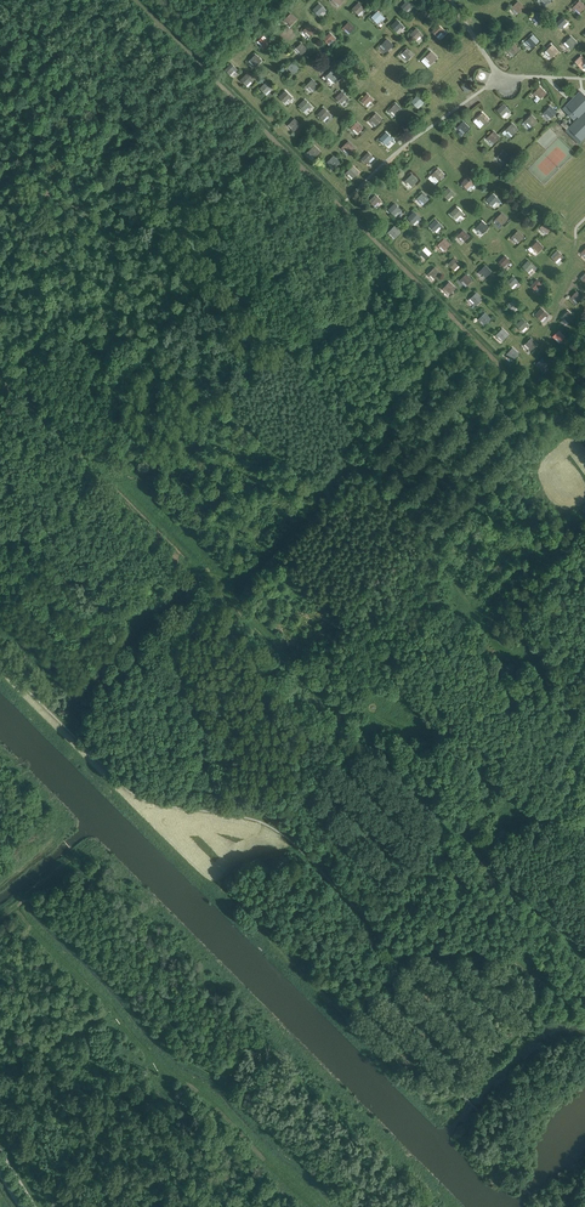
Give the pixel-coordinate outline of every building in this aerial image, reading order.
[(401,7),(405,11),(410,7),(411,8),(413,6),(407,0),(401,7)] [(513,10),(514,8),(519,13),(524,7),(518,1),(511,8),(513,10)] [(576,8),(580,12),(584,7),(584,6),(579,1),(573,7),(574,9),(576,8)] [(352,9),(357,14),(362,10),(363,11),(365,9),(358,2),(352,9)] [(313,10),(318,15),(322,11),(324,12),(326,10),(319,4),(313,10)] [(422,12),(426,16),(431,12),(432,13),(434,12),(428,6),(422,12)] [(371,17),(377,23),(381,18),(383,20),(384,18),(378,11),(371,17)] [(531,17),(533,19),(534,18),(539,22),(543,18),(537,11),(531,17)] [(284,20),(285,22),(287,20),(291,25),(296,20),(290,13),(284,20)] [(556,23),(562,29),(564,28),(562,26),(567,22),(562,17),(556,23)] [(391,26),(396,31),(400,27),(402,28),(404,27),(397,20),(391,26)] [(344,30),(346,28),(350,33),(354,28),(348,22),(342,28),(344,30)] [(305,32),(306,31),(310,35),(316,30),(309,23),(303,30),(305,32)] [(432,31),(436,36),(441,31),(442,33),(444,31),(438,25),(432,31)] [(410,34),(415,40),(420,35),(421,37),(423,35),(416,28),(410,34)] [(323,39),(328,44),(332,39),(334,41),(336,39),(330,33),(323,39)] [(263,45),(261,46),(263,48),(270,41),(264,35),(258,40),(263,45)] [(531,45),(530,46),(532,48),(539,41),(532,35),(527,40),(531,45)] [(568,48),(570,49),(577,43),(571,36),(565,42),(570,46),(568,48)] [(384,50),(386,52),(393,45),(387,39),(381,44),(386,49),(384,50)] [(297,47),(301,52),(299,53),(301,55),(307,49),(301,43),(297,47)] [(508,52),(509,50),(514,55),(519,50),(513,43),(506,50),(508,52)] [(551,55),(549,56),(551,58),(558,51),(552,45),(546,50),(551,55)] [(407,57),(405,59),(407,60),(413,54),(407,48),(402,53),(407,57)] [(430,61),(429,62),(430,64),(437,57),(431,51),(425,57),(430,61)] [(250,60),(254,64),(253,66),(255,68),(261,61),(255,54),(250,60)] [(582,69),(583,67),(582,65),(584,63),(584,59),(581,56),(575,62),(582,69)] [(291,72),(290,73),(292,75),(299,68),(292,62),(287,67),(291,72)] [(225,70),(230,74),(234,70),(235,71),(237,69),(231,64),(225,70)] [(327,78),(329,77),(333,81),(338,77),(331,70),(326,76),(327,78)] [(487,75),(483,70),(478,74),(482,80),(487,75)] [(241,80),(246,85),(251,81),(252,82),(254,81),(247,74),(241,80)] [(308,87),(309,85),(314,90),(318,85),(312,79),(306,85),(308,87)] [(260,88),(265,94),(270,89),(271,91),(273,89),(266,82),(260,88)] [(462,86),(466,92),(470,89),(466,83),(462,86)] [(535,96),(536,94),(540,98),(546,93),(540,87),(533,94),(535,96)] [(279,97),(284,102),(289,98),(290,99),(292,97),(285,91),(279,97)] [(336,98),(341,103),(345,99),(347,100),(348,98),(342,91),(336,98)] [(563,109),(575,121),(568,128),(581,140),(584,136),(584,96),(580,91),(563,109)] [(361,100),(366,105),(370,100),(371,101),(373,100),(367,94),(361,100)] [(411,102),(417,107),(421,103),(422,104),(424,102),(417,95),(411,102)] [(298,106),(304,111),(308,106),(309,108),(311,106),(304,99),(298,106)] [(391,112),(392,110),(396,115),(402,110),(396,103),(389,110),(391,112)] [(497,110),(502,116),(507,111),(508,113),(510,111),(503,104),(497,110)] [(543,113),(545,115),(547,113),(552,117),(556,112),(550,106),(543,113)] [(318,114),(323,119),(327,115),(329,116),(331,115),(324,108),(318,114)] [(371,122),(372,120),(377,125),(382,119),(376,113),(369,120),(371,122)] [(478,121),(480,119),(484,123),(489,119),(482,113),(476,119),(478,121)] [(524,121),(526,123),(527,122),(532,126),(537,121),(531,115),(524,121)] [(293,128),(292,130),(294,131),(300,125),(294,118),(289,124),(293,128)] [(459,129),(460,128),(465,132),(469,128),(463,121),(457,127),(459,129)] [(353,130),(354,128),(358,132),(363,128),(357,122),(351,128),(353,130)] [(507,132),(508,131),(512,135),(518,130),(512,123),(505,130),(507,132)] [(489,140),(490,139),(494,143),(500,137),(493,131),(487,138),(489,140)] [(380,139),(385,144),(390,140),(391,141),(393,139),(386,132),(380,139)] [(343,149),(344,148),(349,152),(354,147),(348,141),(341,148),(343,149)] [(309,154),(310,153),(315,157),(320,152),(314,145),(307,152),(309,154)] [(499,159),(500,157),(505,162),(509,157),(503,151),(497,157),(499,159)] [(362,158),(368,164),(370,162),(368,161),(373,157),(368,152),(362,158)] [(328,164),(330,163),(334,167),(339,162),(333,156),(326,162),(328,164)] [(347,175),(349,173),(353,177),(359,172),(352,166),(345,173),(347,175)] [(433,177),(434,176),(439,180),(444,174),(437,168),(431,175),(433,177)] [(406,183),(408,181),(412,186),(417,181),(411,174),(404,181),(406,183)] [(461,183),(467,189),(471,184),(472,186),(474,184),(467,177),(461,183)] [(442,194),(447,199),(452,195),(453,196),(455,194),(448,188),(442,194)] [(418,200),(420,199),(424,203),(429,199),(423,192),(417,198),(418,200)] [(486,200),(492,205),(496,201),(498,202),(499,200),(493,194),(486,200)] [(369,201),(374,205),(378,201),(380,202),(381,200),(375,195),(369,201)] [(388,209),(394,215),(398,210),(400,212),(401,210),(395,203),(388,209)] [(451,213),(456,219),(460,214),(462,216),(464,214),(457,207),(451,213)] [(408,218),(413,223),(417,219),(419,220),(421,218),(414,212),(408,218)] [(496,222),(498,220),(502,224),(507,219),(501,213),(494,220),(496,222)] [(429,226),(435,231),(439,226),(440,228),(442,226),(435,219),(429,226)] [(477,230),(479,229),(483,233),(488,228),(482,222),(475,228),(477,230)] [(541,229),(543,228),(547,232),(552,228),(545,222),(540,228),(541,229)] [(387,233),(394,239),(400,232),(394,226),(387,233)] [(459,237),(460,236),(465,240),(469,236),(463,230),(457,236),(459,237)] [(513,238),(515,237),(519,241),(524,237),(517,231),(512,237),(513,238)] [(439,247),(440,246),(445,250),(450,244),(444,238),(437,245),(439,247)] [(533,249),(534,247),(539,252),(543,247),(537,241),(531,247),(533,249)] [(420,256),(421,254),(426,259),(431,253),(425,247),(418,254),(420,256)] [(551,257),(555,261),(560,257),(561,258),(563,256),(557,250),(551,257)] [(499,262),(503,267),(508,262),(509,264),(511,262),(505,256),(499,262)] [(448,264),(454,269),(458,265),(459,266),(461,264),(454,258),(448,264)] [(522,266),(527,272),(532,267),(533,269),(535,267),(528,260),(522,266)] [(480,274),(481,273),(486,277),(491,272),(485,265),(478,272),(480,274)] [(429,276),(431,274),(435,279),(440,273),(434,267),(427,274),(429,276)] [(462,281),(463,280),(467,285),(472,280),(466,274),(460,280),(462,281)] [(507,282),(512,287),(516,283),(518,284),(520,283),(513,276),(507,282)] [(530,285),(535,290),(539,286),(541,287),(543,285),(536,279),(530,285)] [(444,290),(446,289),(450,293),(455,288),(449,282),(442,289),(444,290)] [(572,299),(574,298),(578,302),(582,297),(576,291),(570,297),(572,299)] [(475,303),(473,304),(475,306),(482,299),(476,293),(470,298),(475,303)] [(507,306),(512,311),(517,307),(518,308),(520,306),(513,299),(507,306)] [(535,314),(541,320),(545,315),(546,317),(548,315),(541,308),(535,314)] [(563,319),(564,318),(569,322),(574,317),(568,311),(561,317),(563,319)] [(478,319),(480,321),(481,320),(485,324),(491,319),(485,312),(478,319)] [(516,325),(521,330),(526,326),(527,327),(529,325),(522,319),(516,325)] [(495,335),(497,337),(499,335),(503,340),(508,334),(502,328),(495,335)] [(555,338),(556,337),(560,341),(565,337),(559,330),(553,336),(555,338)] [(530,348),(528,349),(530,351),(537,344),(531,338),(525,343),(530,348)] [(574,348),(583,347),(582,339),(573,339),(574,348)] [(508,356),(509,355),(513,359),(519,354),(512,348),(506,354),(508,356)] [(540,369),(545,364),(546,366),(548,364),(542,358),(536,364),(540,369)]
